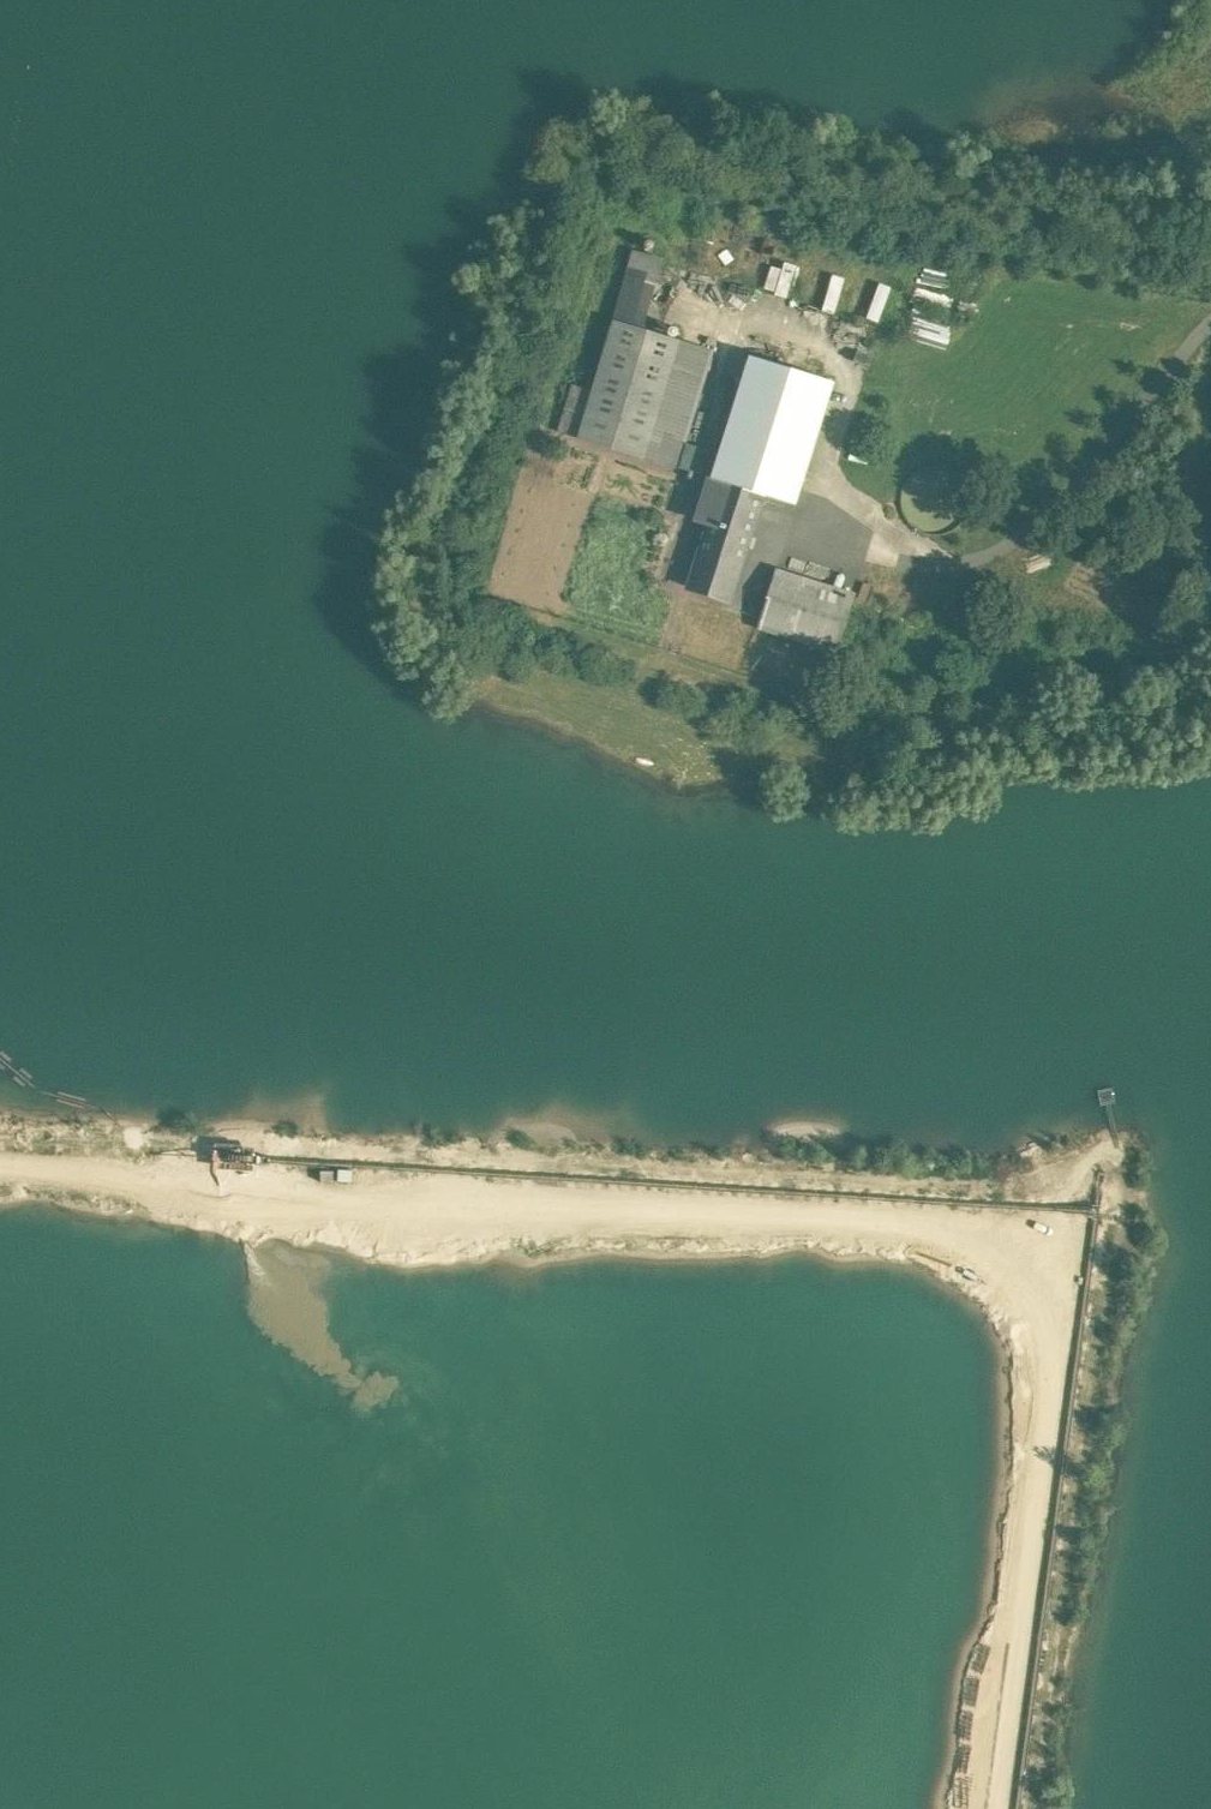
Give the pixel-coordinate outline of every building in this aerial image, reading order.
[(648,272),(630,267),(614,321),(632,327),(648,272)] [(823,306),(838,311),(849,276),(834,271),(823,306)] [(884,322),(895,284),(879,280),(867,317),(884,322)] [(632,327),(614,321),(579,438),(712,477),(717,460),(684,450),(714,351),(632,327)] [(828,354),(773,336),(765,360),(820,377),(828,354)] [(765,360),(751,355),(717,460),(712,477),(712,479),(736,486),(762,494),(795,505),(835,382),(820,377),(765,360)] [(736,486),(712,479),(695,532),(707,535),(690,587),(729,599),(752,526),(726,517),(736,486)] [(762,494),(736,486),(726,517),(752,526),(762,494)] [(856,594),(777,569),(758,628),(837,653),(856,594)]
